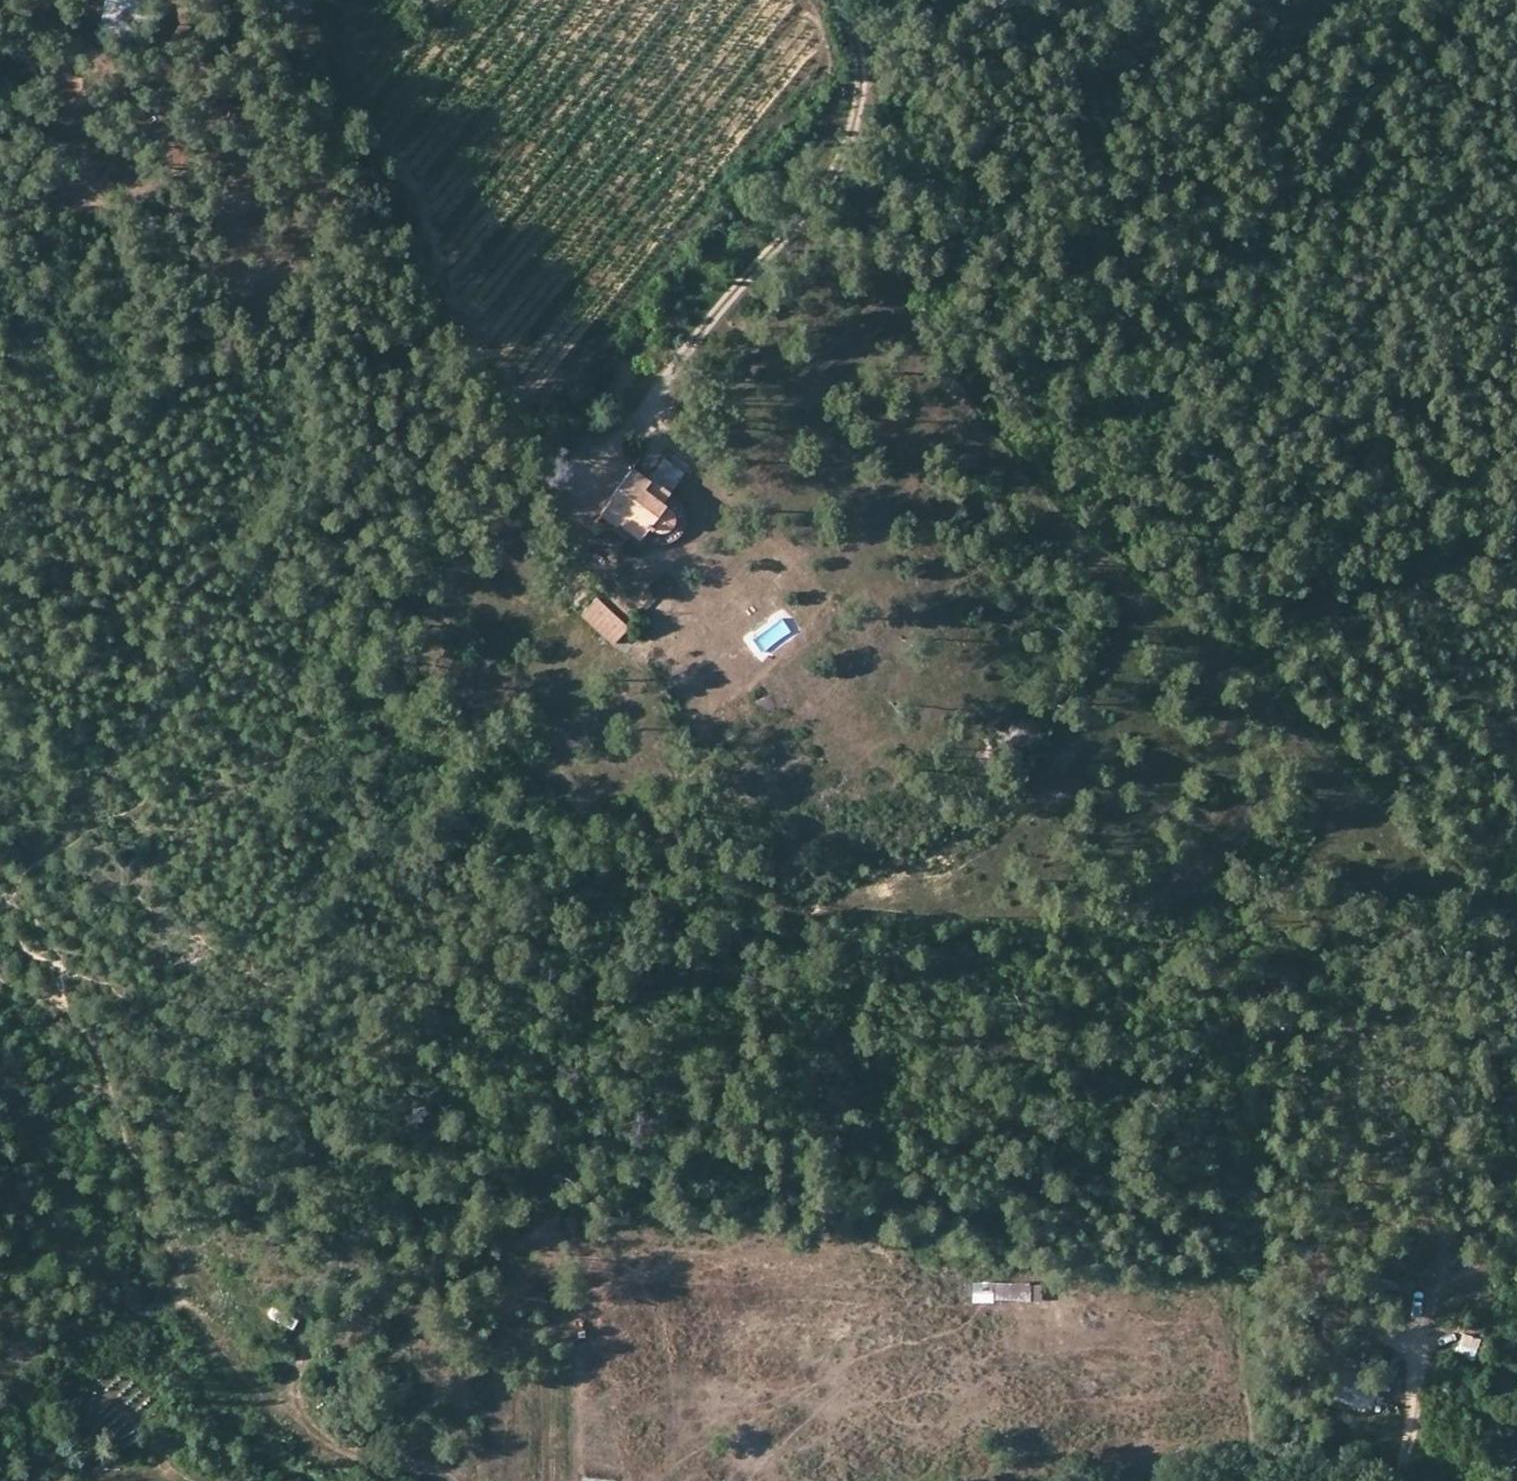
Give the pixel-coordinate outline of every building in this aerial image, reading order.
[(133,0),(103,0),(98,18),(127,25),(133,0)] [(664,451),(653,474),(676,484),(686,461),(664,451)] [(611,498),(601,513),(617,526),(620,522),(641,539),(644,536),(650,527),(654,529),(659,531),(664,530),(667,527),(670,525),(672,520),(672,516),(670,511),(667,507),(664,504),(662,502),(668,495),(669,493),(650,479),(647,481),(631,468),(609,496),(611,498)] [(650,527),(644,536),(649,540),(655,542),(662,544),(668,542),(674,539),(679,536),(683,529),(685,522),(685,515),(683,510),(680,504),(674,499),(668,495),(662,502),(664,504),(667,507),(670,511),(672,516),(672,520),(670,525),(667,527),(664,530),(659,531),(654,529),(650,527)] [(620,522),(617,526),(615,528),(636,545),(641,539),(620,522)] [(581,615),(615,645),(629,627),(597,598),(581,615)]
